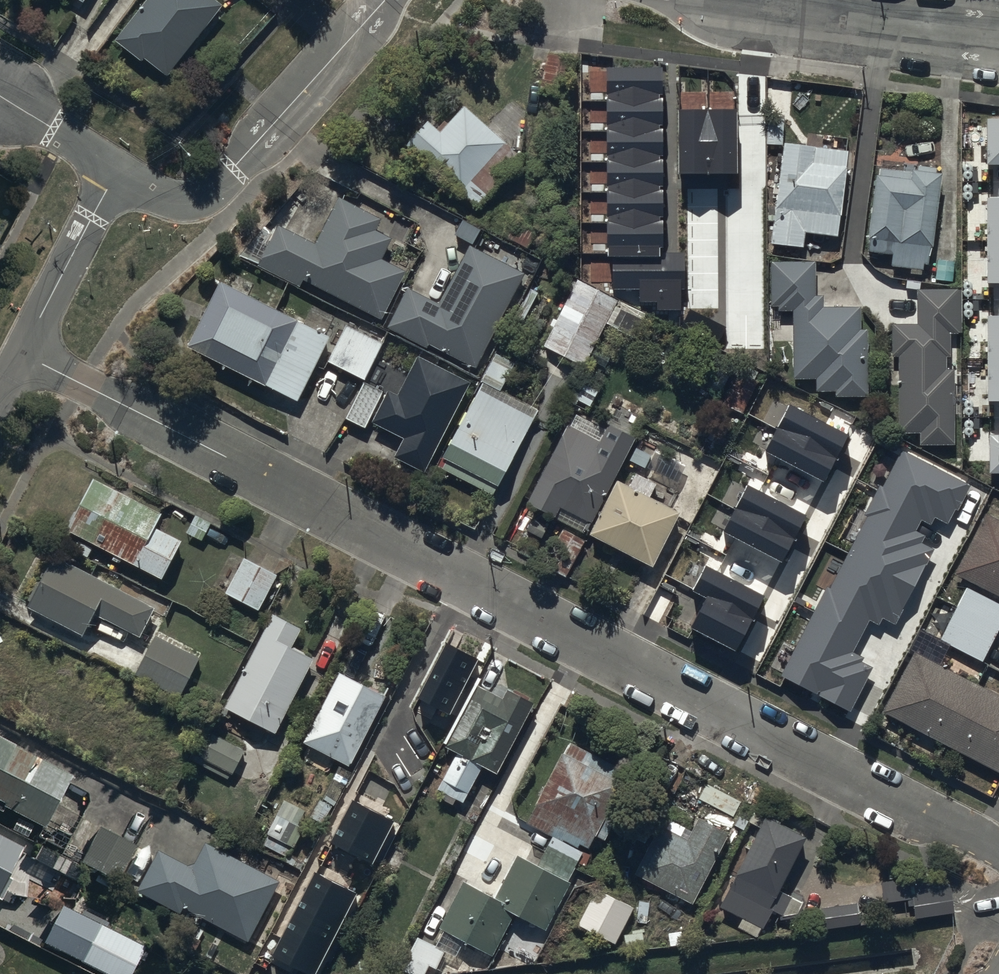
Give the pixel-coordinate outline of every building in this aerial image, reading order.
[(84,9),(90,0),(70,0),(84,9)] [(210,0),(157,0),(120,46),(146,66),(149,62),(171,79),(225,12),(210,0)] [(539,86),(569,90),(571,82),(575,54),(544,49),(539,86)] [(663,68),(607,68),(608,255),(613,255),(613,289),(639,289),(639,302),(657,301),(657,308),(680,308),(680,254),(664,254),(663,68)] [(404,136),(477,198),(519,149),(461,100),(439,126),(424,113),(404,136)] [(736,109),(681,110),(681,173),(737,173),(736,109)] [(988,119),(988,164),(998,164),(998,118),(988,119)] [(848,150),(783,140),(769,238),(802,242),(804,227),(836,232),(848,150)] [(941,172),(877,163),(865,247),(929,256),(941,172)] [(258,261),(379,321),(405,269),(380,256),(389,238),(372,230),(379,216),(337,194),(312,243),(276,225),(258,261)] [(989,282),(998,282),(998,197),(988,197),(989,282)] [(476,366),(524,271),(470,243),(440,302),(406,284),(387,322),(476,366)] [(856,306),(821,306),(821,292),(814,292),(814,260),(773,261),(773,309),(793,309),(794,376),(818,376),(818,388),(836,388),(836,395),(866,394),(866,369),(865,369),(865,327),(856,328),(856,306)] [(545,341),(588,363),(621,297),(578,276),(545,341)] [(190,342),(294,395),(326,331),(222,279),(190,342)] [(917,321),(890,321),(891,354),(896,354),(897,432),(918,432),(918,444),(951,444),(950,370),(942,370),(942,353),(946,353),(946,332),(958,332),(957,288),(917,289),(917,321)] [(725,328),(690,311),(683,326),(718,343),(725,328)] [(990,400),(998,400),(998,315),(989,315),(990,400)] [(328,358),(364,376),(382,342),(346,323),(328,358)] [(389,392),(373,422),(404,438),(394,458),(424,474),(471,383),(419,356),(398,397),(389,392)] [(725,404),(741,412),(757,382),(741,374),(725,404)] [(347,415),(364,424),(382,389),(364,381),(347,415)] [(495,487),(535,409),(480,382),(440,460),(495,487)] [(790,405),(767,450),(826,481),(849,435),(790,405)] [(571,422),(568,421),(529,497),(557,511),(555,514),(583,528),(589,517),(592,518),(636,432),(610,419),(607,426),(577,411),(571,422)] [(991,435),(991,472),(998,472),(998,435),(991,435)] [(902,450),(785,675),(849,708),(870,668),(850,657),(873,612),(895,624),(934,550),(913,539),(926,514),(949,526),(970,486),(902,450)] [(93,472),(64,525),(158,577),(179,539),(153,524),(161,510),(93,472)] [(589,531),(651,562),(678,509),(616,478),(589,531)] [(746,486),(723,531),(782,562),(806,517),(746,486)] [(998,596),(998,520),(983,512),(953,573),(998,596)] [(585,537),(562,525),(544,561),(567,572),(585,537)] [(156,603),(52,552),(27,603),(87,632),(96,614),(140,635),(156,603)] [(224,590),(259,607),(276,572),(241,555),(224,590)] [(690,627),(735,651),(764,597),(706,566),(693,590),(706,597),(690,627)] [(982,661),(998,628),(998,603),(968,587),(941,640),(982,661)] [(298,627),(272,613),(225,701),(274,727),(313,656),(289,643),(298,627)] [(157,631),(137,672),(179,694),(200,654),(157,631)] [(447,644),(418,699),(450,715),(478,660),(447,644)] [(998,769),(998,693),(914,650),(884,711),(998,769)] [(341,669),(303,738),(348,763),(386,694),(341,669)] [(478,682),(444,741),(493,769),(533,701),(510,688),(505,697),(478,682)] [(206,727),(190,757),(229,777),(245,747),(206,727)] [(551,832),(538,859),(519,849),(497,892),(466,878),(443,925),(445,926),(438,942),(419,933),(403,966),(420,973),(423,973),(429,961),(436,964),(444,947),(456,953),(464,936),(494,950),(514,908),(548,925),(584,849),(577,846),(580,840),(589,844),(595,831),(606,836),(620,805),(613,801),(629,766),(569,738),(527,820),(551,832)] [(40,823),(66,776),(0,739),(0,801),(40,823)] [(285,798),(265,834),(301,854),(314,831),(299,823),(306,809),(285,798)] [(353,801),(332,844),(372,864),(393,821),(353,801)] [(779,886),(804,831),(761,812),(719,904),(741,914),(737,923),(756,932),(760,923),(762,924),(771,905),(793,915),(802,896),(779,886)] [(692,900),(728,829),(698,813),(690,827),(669,816),(665,825),(659,822),(633,870),(692,900)] [(138,846),(101,827),(82,862),(120,882),(138,846)] [(23,843),(0,831),(0,886),(23,843)] [(244,939),(278,880),(207,839),(193,864),(161,846),(136,890),(182,917),(188,907),(244,939)] [(882,899),(912,895),(914,914),(952,909),(947,872),(880,881),(882,899)] [(273,957),(307,973),(317,973),(357,894),(315,873),(273,957)] [(598,887),(579,925),(615,942),(633,905),(598,887)] [(858,898),(800,904),(802,929),(860,924),(858,898)] [(45,940),(109,973),(137,973),(151,948),(65,902),(45,940)]
